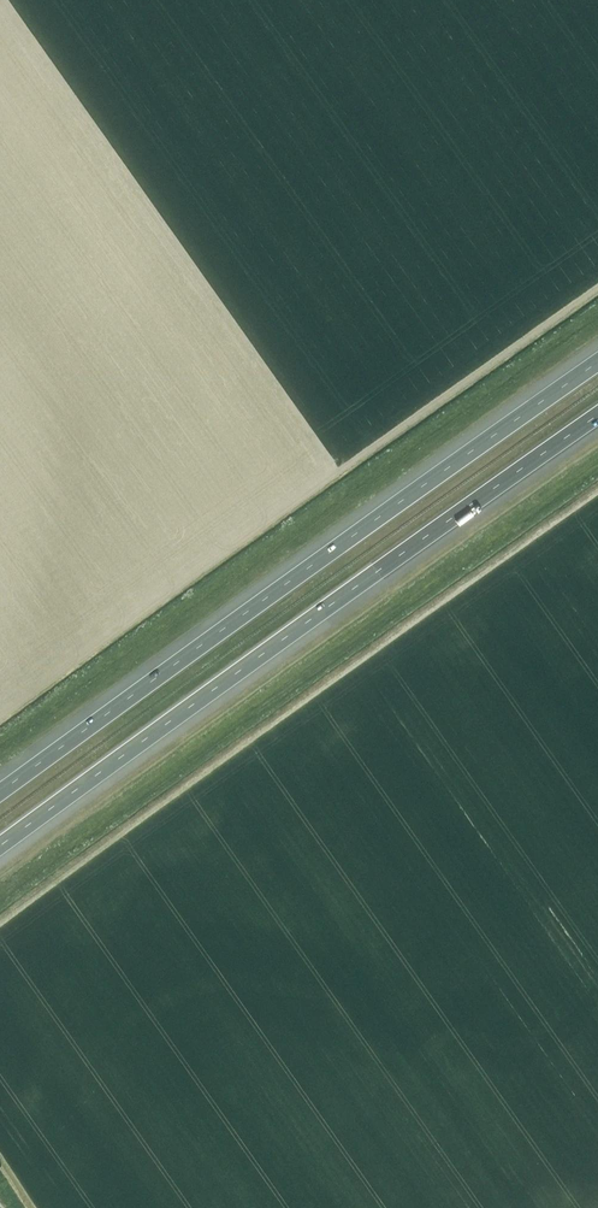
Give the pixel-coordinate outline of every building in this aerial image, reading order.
[(393,496),(383,503),(386,507),(396,501),(393,496)]
